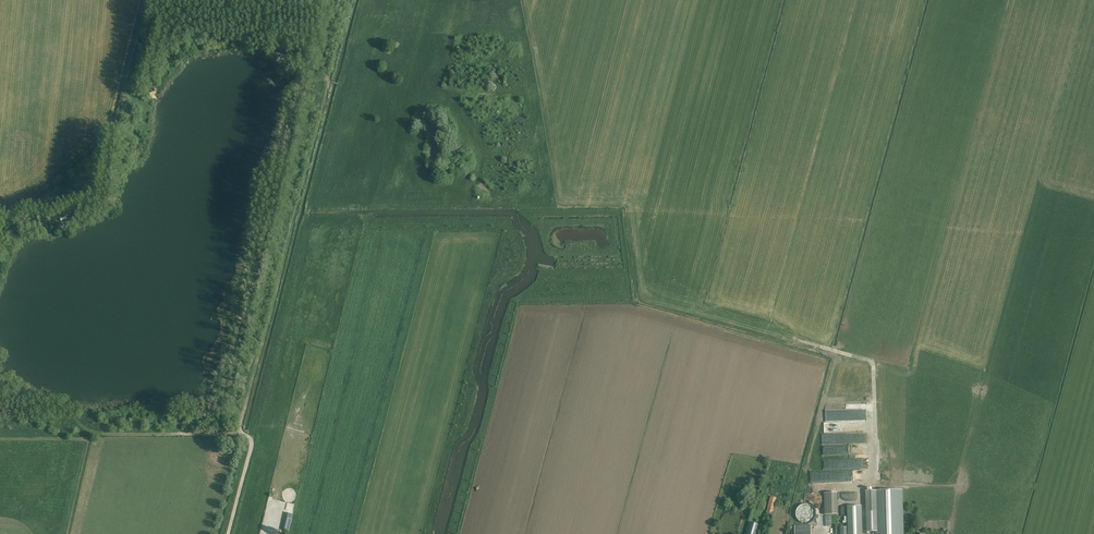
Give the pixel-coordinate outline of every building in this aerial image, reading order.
[(278,42),(277,48),(276,52),(283,53),(285,43),(278,42)] [(844,420),(824,424),(825,429),(829,428),(829,429),(832,428),(833,430),(837,429),(837,430),(842,429),(844,439),(847,438),(848,444),(850,444),(852,455),(868,453),(866,443),(860,444),(858,433),(868,431),(865,414),(844,418),(844,420)] [(866,491),(866,511),(867,532),(875,531),(875,533),(904,533),(904,521),(903,490),(874,491),(866,491)] [(825,515),(838,515),(838,493),(824,493),(825,515)] [(862,506),(847,506),(848,527),(840,527),(840,533),(862,533),(862,506)] [(284,520),(282,530),(289,532),(292,519),(293,514),(286,513),(285,517),(284,520)] [(756,531),(757,527),(753,525),(752,530),(749,529),(748,533),(755,533),(756,531)]
